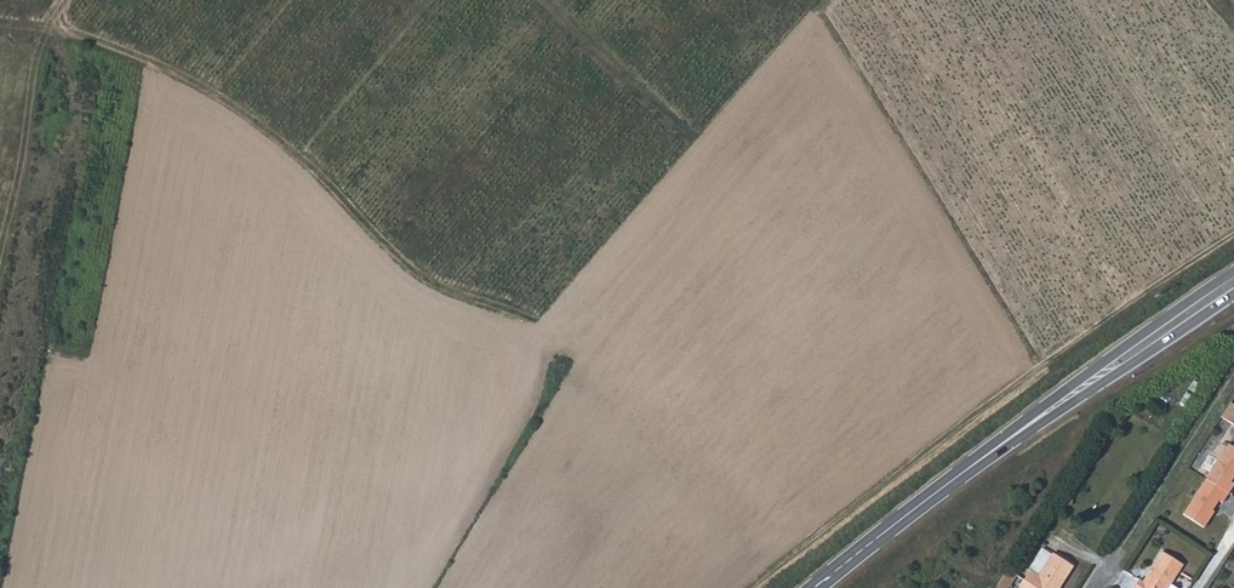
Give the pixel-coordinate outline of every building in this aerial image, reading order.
[(1229,402),(1220,417),(1233,426),(1233,405),(1229,402)] [(1204,479),(1227,493),(1233,484),(1228,481),(1233,472),(1233,448),(1227,443),(1204,479)] [(1221,503),(1227,493),(1204,479),(1182,515),(1202,528),(1209,519),(1206,517),(1217,500),(1221,503)] [(1183,566),(1162,552),(1143,582),(1139,580),(1134,587),(1169,587),(1183,566)] [(1019,587),(1060,587),(1074,566),(1053,553),(1038,576),(1030,570),(1019,587)] [(995,587),(1008,587),(1016,574),(1007,569),(995,587)]
